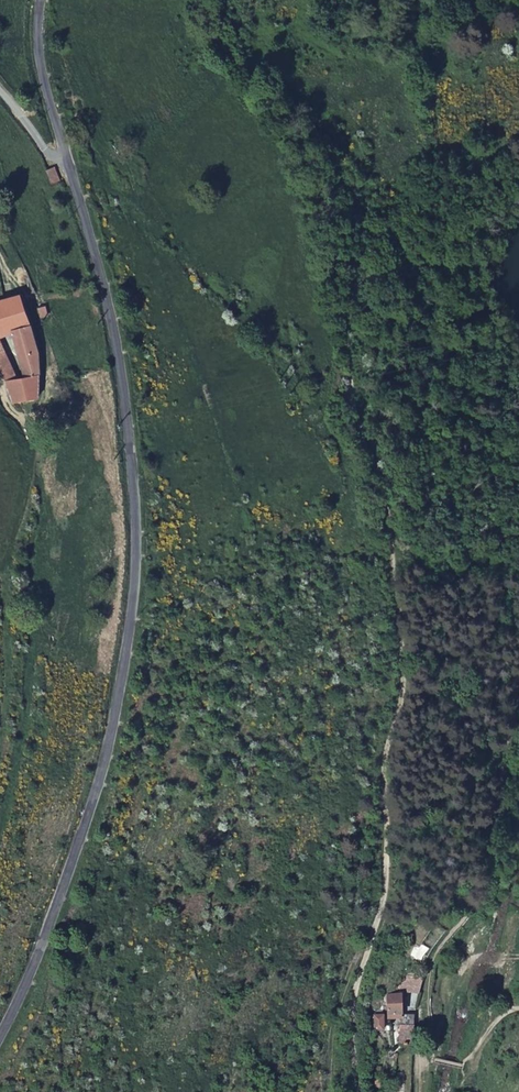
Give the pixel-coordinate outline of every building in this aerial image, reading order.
[(51,187),(61,183),(57,169),(46,173),(51,187)] [(15,404),(39,400),(42,352),(23,296),(0,301),(0,338),(13,334),(27,378),(19,379),(5,381),(15,404)] [(5,381),(19,379),(0,339),(0,367),(5,381)] [(422,993),(427,977),(407,977),(398,993),(391,995),(393,1013),(393,1016),(404,1015),(407,1015),(405,994),(422,993)] [(387,1013),(379,1014),(380,1030),(388,1029),(387,1013)] [(418,1016),(407,1015),(404,1015),(404,1025),(417,1026),(418,1016)] [(417,1046),(417,1026),(404,1025),(404,1045),(417,1046)]
